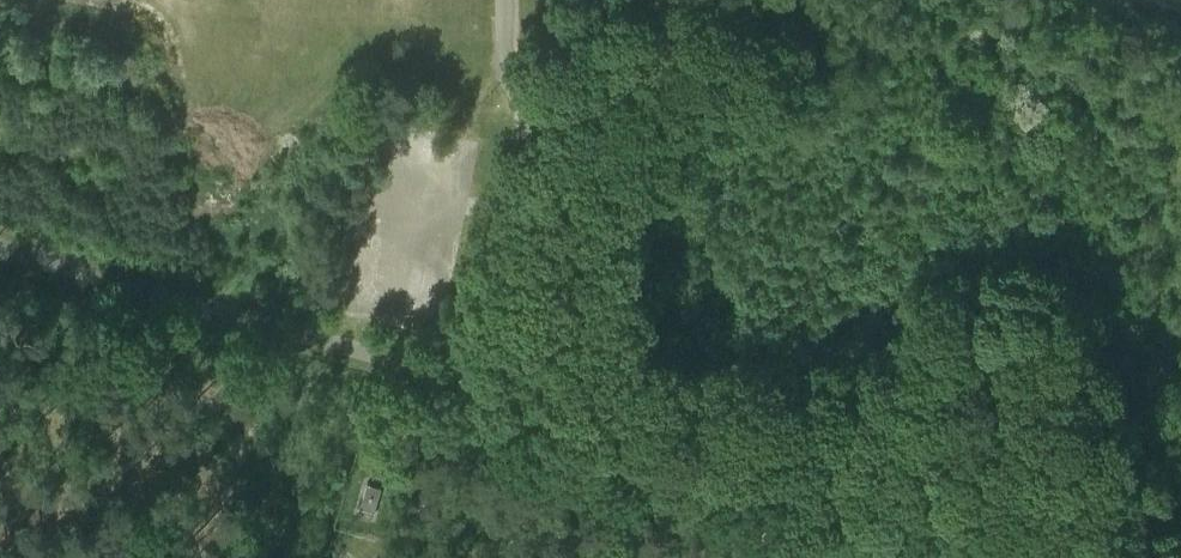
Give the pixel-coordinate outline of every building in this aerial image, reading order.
[(358,513),(372,517),(381,486),(367,481),(358,513)]
